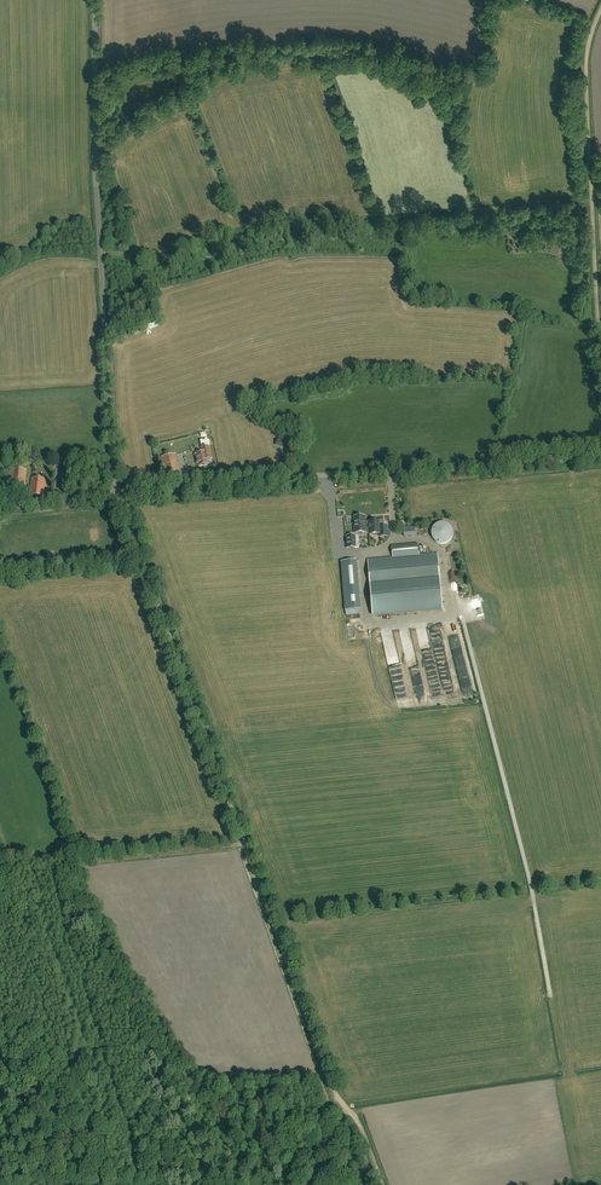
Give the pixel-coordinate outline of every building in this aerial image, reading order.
[(281,435),(295,440),(296,437),(282,432),(281,435)] [(208,460),(212,459),(209,446),(201,448),(203,453),(195,455),(197,464),(198,464),(199,466),(208,464),(208,460)] [(179,471),(175,454),(161,457),(163,465),(164,465),(166,474),(179,471)] [(14,487),(15,484),(26,484),(27,470),(10,468),(9,487),(14,487)] [(164,486),(173,484),(171,474),(163,476),(163,478),(164,486)] [(45,496),(46,479),(32,478),(30,495),(45,496)] [(370,532),(369,522),(365,523),(365,516),(354,517),(355,533),(366,532),(370,532)] [(369,521),(369,522),(370,532),(370,534),(380,534),(380,536),(388,536),(388,526),(379,526),(379,521),(369,521)] [(346,536),(347,548),(359,547),(359,539),(356,540),(356,535),(346,536)] [(442,610),(440,583),(437,553),(419,555),(418,543),(392,546),(393,557),(368,559),(371,589),(373,616),(442,610)] [(360,609),(359,591),(356,560),(341,562),(345,610),(360,609)] [(429,667),(428,662),(432,661),(431,658),(426,659),(429,671),(434,670),(434,666),(429,667)] [(453,685),(447,686),(450,698),(456,697),(453,685)]
